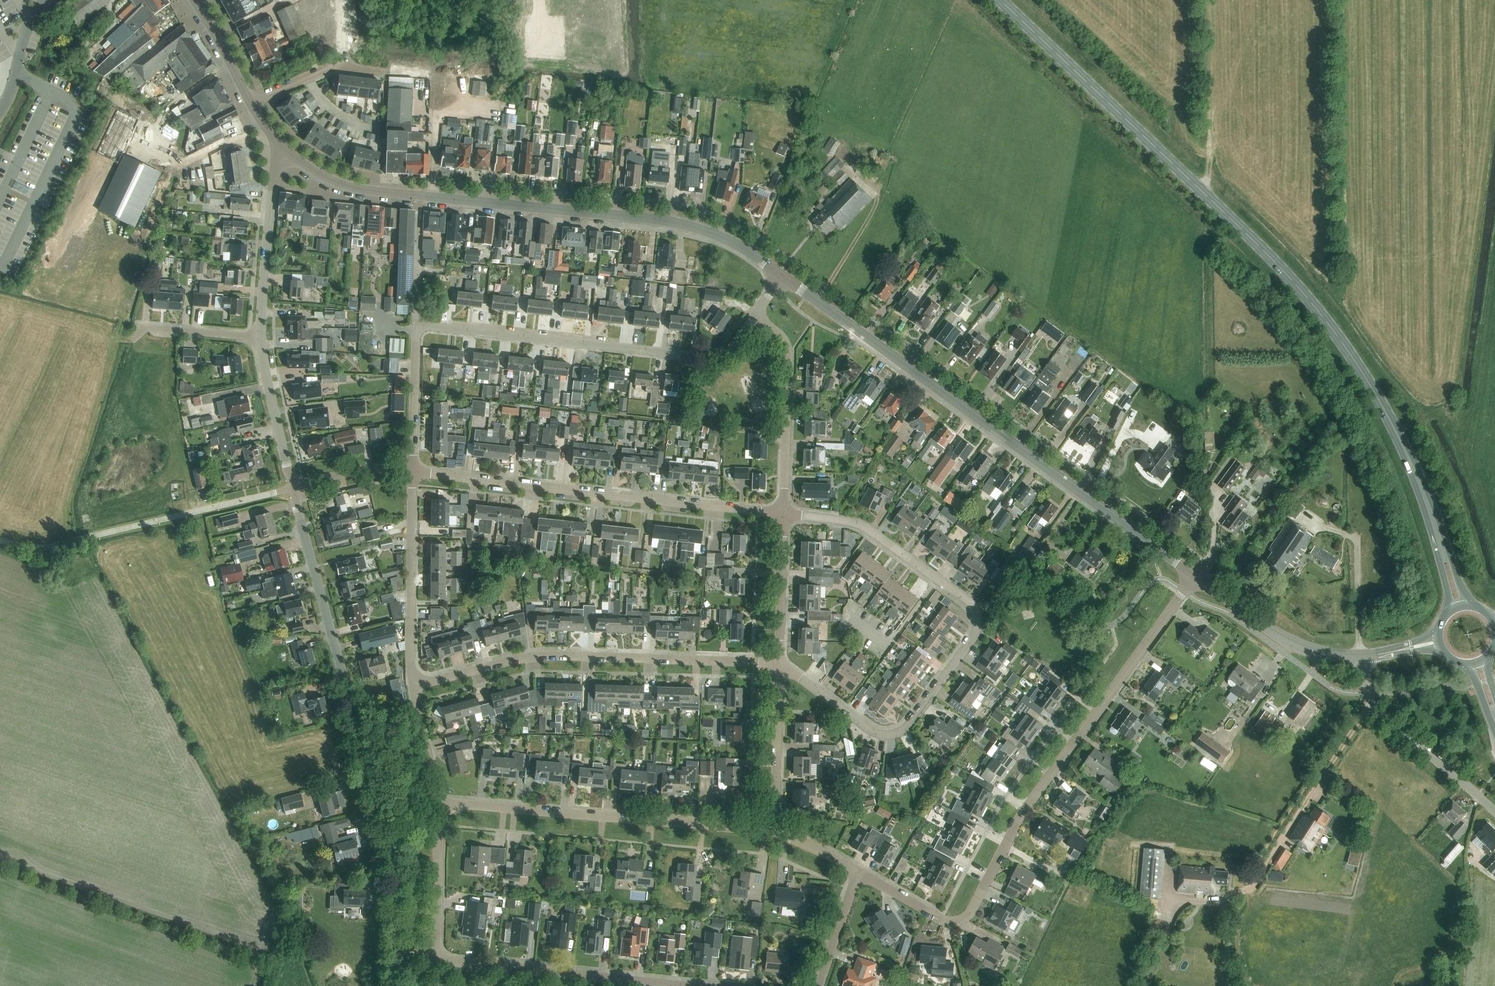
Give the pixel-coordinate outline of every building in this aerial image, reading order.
[(110,1),(109,0),(77,0),(65,9),(77,25),(110,1)] [(122,20),(134,33),(142,28),(152,17),(170,4),(167,0),(128,0),(134,8),(122,20)] [(225,0),(222,2),(227,11),(247,0),(225,0)] [(247,0),(227,11),(230,17),(230,18),(232,21),(233,22),(234,23),(246,16),(246,17),(260,10),(254,0),(247,0)] [(332,17),(331,0),(315,0),(316,18),(332,17)] [(550,11),(570,9),(570,0),(550,0),(550,11)] [(306,35),(293,6),(277,13),(290,42),(306,35)] [(155,27),(161,23),(155,15),(152,17),(142,28),(156,46),(161,42),(156,36),(160,33),(155,27)] [(256,36),(273,29),(272,25),(274,24),(270,16),(250,25),(250,24),(237,30),(242,40),(254,35),(254,37),(256,36)] [(317,36),(333,35),(332,17),(316,18),(317,36)] [(156,46),(142,28),(134,33),(121,45),(92,72),(113,83),(120,77),(132,91),(136,88),(141,84),(142,85),(167,65),(166,64),(167,63),(180,82),(176,85),(181,93),(194,83),(205,76),(216,68),(211,60),(208,62),(182,26),(156,46)] [(250,55),(275,45),(271,38),(277,36),(273,29),(256,36),(257,38),(255,39),(255,40),(245,45),(250,55)] [(34,44),(37,46),(43,33),(39,32),(34,44)] [(288,45),(286,39),(275,44),(276,48),(281,46),(282,47),(288,45)] [(107,41),(102,46),(105,49),(110,44),(107,41)] [(275,45),(250,55),(257,70),(281,60),(275,45)] [(392,61),(392,81),(406,81),(406,61),(392,61)] [(486,76),(473,75),(471,96),(484,97),(486,76)] [(349,78),(339,77),(338,85),(337,85),(337,87),(338,87),(337,95),(347,96),(349,78)] [(190,127),(232,106),(217,78),(190,97),(197,108),(179,117),(189,128),(190,127)] [(347,96),(346,102),(357,103),(357,97),(359,79),(349,78),(347,96)] [(359,79),(357,97),(367,99),(370,81),(359,79)] [(150,102),(150,101),(161,91),(152,81),(137,95),(150,102)] [(370,81),(367,99),(378,100),(379,92),(380,92),(380,90),(379,90),(380,82),(370,81)] [(406,133),(410,133),(411,124),(412,85),(388,84),(386,124),(386,133),(406,133)] [(584,89),(576,88),(575,98),(583,99),(584,89)] [(277,109),(284,118),(300,106),(293,96),(277,109)] [(674,96),(672,113),(681,114),(682,97),(674,96)] [(700,98),(693,97),(691,111),(698,112),(700,98)] [(712,98),(710,111),(717,112),(719,99),(712,98)] [(526,112),(535,112),(535,106),(535,102),(532,102),(527,102),(526,112)] [(232,106),(190,127),(192,131),(198,129),(204,141),(195,146),(198,151),(225,137),(219,126),(238,116),(232,106)] [(300,106),(284,118),(291,128),(298,122),(299,122),(300,121),(306,116),(300,107),(301,106),(300,106)] [(118,110),(97,154),(118,164),(139,121),(118,110)] [(517,115),(503,114),(502,124),(515,126),(517,115)] [(459,128),(460,121),(448,120),(447,127),(459,128)] [(494,123),(476,120),(474,141),(478,141),(490,143),(491,143),(494,123)] [(566,145),(572,146),(573,135),(575,135),(576,122),(568,121),(566,145)] [(614,123),(603,122),(602,126),(601,125),(599,139),(613,140),(614,123)] [(314,147),(325,130),(316,123),(310,132),(309,132),(308,134),(309,134),(304,141),(314,147)] [(525,126),(517,125),(515,142),(523,143),(525,126)] [(314,147),(324,154),(335,136),(333,138),(325,132),(326,130),(325,130),(314,147)] [(753,132),(744,131),(743,148),(752,149),(753,132)] [(406,141),(406,133),(386,133),(385,174),(405,175),(405,174),(406,155),(406,141)] [(423,134),(410,133),(406,133),(406,141),(423,142),(423,133),(423,134)] [(563,147),(565,135),(556,134),(555,146),(563,147)] [(335,136),(324,154),(334,160),(338,153),(339,153),(340,152),(339,152),(345,143),(335,136)] [(648,138),(639,138),(638,148),(648,149),(648,138)] [(685,156),(686,138),(679,138),(678,156),(685,156)] [(840,144),(831,138),(822,151),(832,157),(840,144)] [(464,145),(458,144),(456,168),(458,168),(459,170),(462,170),(463,169),(468,169),(469,153),(471,153),(472,139),(465,139),(464,145)] [(495,170),(495,171),(500,172),(500,174),(502,174),(503,175),(507,176),(508,175),(509,174),(510,159),(512,159),(512,151),(504,151),(505,140),(497,139),(496,157),(495,170)] [(456,168),(458,144),(459,143),(453,142),(453,141),(443,141),(440,167),(449,167),(449,169),(454,169),(455,168),(456,168)] [(490,143),(478,141),(477,145),(476,145),(474,170),(480,170),(482,172),(485,173),(486,171),(488,171),(490,147),(490,143)] [(784,157),(788,146),(780,143),(776,153),(784,157)] [(532,145),(521,144),(518,175),(529,176),(532,145)] [(541,177),(544,177),(546,160),(536,159),(536,156),(539,157),(540,145),(532,144),(532,145),(529,176),(534,176),(536,178),(540,178),(541,177)] [(593,151),(593,156),(597,157),(597,161),(596,167),(594,167),(593,173),(595,173),(594,182),(596,182),(597,184),(601,184),(602,183),(609,183),(609,175),(610,169),(612,153),(612,146),(598,145),(598,147),(597,151),(593,151)] [(711,146),(703,145),(702,159),(710,159),(711,146)] [(547,146),(546,160),(544,177),(555,178),(557,159),(552,159),(554,146),(547,146)] [(566,181),(581,182),(584,147),(578,146),(576,161),(568,160),(566,181)] [(230,170),(245,168),(243,152),(234,153),(233,147),(223,149),(224,157),(228,157),(230,170)] [(623,147),(617,147),(616,156),(615,166),(623,167),(624,157),(622,156),(623,147)] [(363,169),(367,151),(356,149),(354,157),(353,156),(353,158),(351,166),(363,169)] [(734,161),(742,162),(744,150),(734,149),(734,161)] [(379,154),(367,151),(363,169),(374,172),(376,164),(377,164),(377,162),(379,154)] [(625,166),(627,166),(624,186),(639,188),(641,167),(642,167),(643,157),(636,156),(636,153),(635,152),(630,151),(629,152),(628,155),(626,154),(625,166)] [(667,185),(668,169),(668,168),(669,152),(652,152),(650,166),(648,183),(667,185)] [(682,164),(679,191),(682,191),(683,192),(685,193),(686,192),(690,192),(694,153),(689,153),(688,165),(682,164)] [(694,153),(690,192),(694,192),(696,194),(698,194),(700,193),(702,193),(704,170),(698,170),(699,154),(694,153)] [(428,156),(406,155),(405,174),(407,174),(408,176),(411,176),(413,174),(417,175),(428,175),(428,156)] [(134,227),(160,173),(124,156),(98,210),(134,227)] [(837,156),(822,172),(829,178),(830,177),(840,186),(849,177),(841,169),(846,165),(837,156)] [(245,168),(230,170),(233,185),(229,186),(230,192),(240,191),(239,185),(248,184),(245,168)] [(716,181),(719,182),(715,198),(716,199),(717,200),(720,201),(722,200),(728,202),(730,194),(732,195),(734,186),(733,186),(737,172),(729,170),(728,172),(718,170),(716,181)] [(777,192),(783,177),(774,174),(769,189),(777,192)] [(842,231),(872,199),(851,179),(820,211),(822,212),(813,222),(815,224),(813,225),(817,229),(819,227),(827,235),(836,226),(842,231)] [(821,196),(829,188),(825,184),(817,191),(821,196)] [(761,216),(767,199),(756,195),(756,193),(753,192),(751,193),(749,192),(743,209),(752,212),(752,213),(753,215),(758,216),(760,215),(761,216)] [(250,200),(230,198),(230,195),(205,193),(204,204),(223,206),(223,209),(249,212),(250,200)] [(280,194),(278,213),(292,215),(290,228),(301,229),(305,197),(289,195),(288,194),(284,193),(282,194),(280,194)] [(304,208),(302,226),(314,228),(318,224),(327,225),(329,203),(327,202),(326,201),(321,200),(320,202),(312,201),(311,209),(304,208)] [(335,203),(334,222),(352,224),(352,205),(335,203)] [(364,237),(366,207),(354,205),(353,224),(351,245),(363,246),(364,237)] [(383,235),(385,209),(366,207),(364,237),(363,246),(368,246),(369,236),(383,237),(383,235)] [(385,209),(383,235),(387,236),(388,228),(395,229),(396,210),(385,209)] [(177,210),(169,210),(168,219),(176,219),(177,210)] [(414,211),(399,210),(398,247),(396,305),(397,306),(410,306),(414,218),(414,211)] [(425,212),(423,231),(443,233),(445,214),(425,212)] [(219,224),(220,215),(209,215),(208,222),(219,224)] [(462,216),(452,215),(452,222),(448,222),(446,244),(455,245),(455,241),(460,242),(460,239),(466,240),(467,227),(461,227),(462,216)] [(493,219),(478,218),(477,230),(474,229),(473,243),(491,245),(493,219)] [(500,220),(498,240),(496,240),(495,247),(504,248),(505,241),(511,242),(513,221),(500,220)] [(223,222),(223,229),(222,237),(226,237),(226,238),(234,238),(234,233),(247,235),(248,224),(232,222),(232,223),(223,222)] [(533,257),(534,243),(529,242),(530,224),(520,223),(519,228),(517,228),(516,244),(523,245),(522,256),(533,257)] [(552,226),(537,225),(534,259),(540,260),(541,252),(540,252),(541,243),(550,244),(552,226)] [(563,227),(561,245),(575,247),(574,253),(584,254),(586,240),(584,240),(585,230),(563,227)] [(600,254),(602,233),(601,233),(600,231),(596,231),(594,232),(590,232),(589,242),(587,242),(586,252),(590,253),(600,254)] [(603,250),(602,254),(608,255),(608,250),(617,251),(619,234),(605,232),(603,250)] [(229,245),(224,244),(225,238),(213,237),(212,243),(218,243),(217,254),(223,255),(223,252),(231,253),(230,261),(245,262),(246,260),(247,260),(248,256),(246,255),(247,246),(229,244),(229,245)] [(317,239),(316,251),(328,252),(329,240),(317,239)] [(434,251),(434,240),(422,239),(422,252),(423,252),(423,259),(437,259),(437,252),(434,251)] [(637,272),(637,266),(638,266),(640,246),(638,246),(638,242),(628,241),(627,253),(625,253),(624,265),(629,265),(629,272),(637,272)] [(659,248),(657,266),(657,269),(669,270),(669,268),(674,268),(675,254),(672,254),(673,245),(664,244),(663,248),(659,248)] [(286,252),(280,249),(277,255),(283,257),(286,252)] [(478,263),(479,251),(465,250),(464,261),(478,263)] [(561,252),(554,251),(553,268),(553,270),(560,270),(561,252)] [(161,270),(162,259),(156,258),(154,269),(161,270)] [(197,260),(186,259),(185,274),(195,275),(197,260)] [(948,266),(940,261),(927,279),(934,285),(948,266)] [(913,266),(912,266),(904,277),(910,282),(919,270),(918,269),(921,265),(917,262),(913,266)] [(647,265),(646,278),(645,280),(653,281),(655,266),(647,265)] [(618,267),(611,266),(610,275),(614,276),(616,276),(618,267)] [(245,271),(232,270),(226,270),(225,285),(231,286),(244,287),(245,271)] [(560,271),(546,270),(545,283),(559,284),(560,271)] [(686,283),(687,271),(673,270),(672,282),(686,283)] [(313,288),(314,276),(303,275),(302,282),(291,281),(290,297),(302,298),(303,287),(313,288)] [(595,289),(596,277),(582,275),(581,288),(595,289)] [(893,288),(897,283),(888,276),(884,281),(883,280),(873,294),(875,295),(875,297),(877,299),(880,298),(885,302),(895,289),(893,288)] [(328,278),(316,277),(315,286),(327,287),(328,278)] [(167,310),(169,281),(161,280),(161,288),(161,293),(152,293),(151,301),(153,301),(153,309),(167,310)] [(468,307),(471,281),(465,280),(464,293),(457,292),(456,305),(468,307)] [(644,293),(645,283),(645,281),(633,280),(631,296),(643,297),(644,293)] [(177,282),(169,281),(167,310),(181,311),(182,303),(184,304),(185,289),(176,288),(177,282)] [(471,281),(468,307),(481,308),(482,295),(475,294),(477,281),(471,281)] [(218,283),(200,282),(199,292),(217,293),(218,283)] [(1000,286),(994,282),(989,289),(994,293),(1000,286)] [(499,297),(492,296),(491,309),(503,311),(505,298),(506,285),(500,285),(499,297)] [(505,298),(503,311),(516,312),(518,299),(510,298),(512,286),(506,285),(505,298)] [(574,319),(577,286),(574,285),(572,298),(571,298),(570,305),(562,304),(561,317),(574,319)] [(667,286),(659,285),(658,297),(666,298),(667,286)] [(577,286),(574,319),(586,320),(588,307),(580,306),(581,299),(579,299),(581,286),(577,286)] [(666,304),(675,305),(676,289),(667,288),(666,304)] [(539,315),(540,302),(541,289),(535,289),(534,301),(527,300),(526,313),(539,315)] [(545,302),(547,290),(541,289),(540,302),(539,315),(551,316),(552,303),(545,302)] [(610,323),(613,290),(609,289),(608,302),(607,302),(606,309),(598,308),(597,321),(610,323)] [(613,290),(610,323),(622,324),(624,311),(616,310),(617,303),(615,303),(616,290),(613,290)] [(721,303),(722,292),(704,290),(703,300),(721,303)] [(909,291),(907,295),(896,310),(907,318),(920,299),(909,291)] [(645,327),(649,294),(645,293),(643,305),(642,305),(641,313),(634,312),(633,326),(645,327)] [(208,307),(209,295),(194,294),(193,306),(208,307)] [(649,294),(645,327),(658,328),(660,315),(652,314),(653,306),(651,306),(652,294),(649,294)] [(948,310),(956,300),(948,294),(941,304),(948,310)] [(950,311),(958,316),(969,301),(962,295),(950,311)] [(358,297),(348,296),(347,307),(358,308),(358,297)] [(375,296),(361,296),(361,310),(375,311),(375,296)] [(241,316),(243,300),(232,299),(232,298),(222,297),(222,308),(231,309),(230,315),(241,316)] [(384,312),(395,312),(396,298),(384,297),(384,312)] [(687,311),(688,298),(685,298),(683,311),(683,317),(681,331),(694,332),(695,319),(687,318),(688,311),(687,311)] [(920,309),(922,310),(913,322),(918,326),(918,328),(922,330),(923,330),(924,331),(930,323),(932,323),(934,320),(934,318),(935,317),(932,314),(938,305),(928,298),(920,309)] [(999,306),(992,300),(983,314),(990,319),(999,306)] [(397,306),(396,314),(410,315),(410,306),(397,306)] [(681,331),(683,317),(683,311),(680,310),(679,310),(678,317),(670,316),(669,330),(681,331)] [(724,326),(730,318),(719,310),(714,317),(710,314),(704,321),(720,332),(721,330),(722,331),(725,327),(724,326)] [(290,328),(317,328),(321,328),(321,322),(305,322),(305,317),(288,317),(288,326),(290,326),(290,328)] [(1041,330),(1049,336),(1055,328),(1047,322),(1041,330)] [(948,349),(960,333),(948,325),(937,341),(948,349)] [(1032,338),(1017,327),(1011,336),(1018,341),(1014,347),(1021,353),(1025,348),(1032,338)] [(321,328),(317,328),(290,328),(290,340),(299,340),(299,341),(302,341),(304,340),(311,340),(313,338),(313,335),(321,335),(321,328)] [(357,330),(345,330),(345,342),(357,342),(357,330)] [(987,341),(978,335),(975,339),(972,337),(958,356),(970,365),(976,357),(977,357),(979,354),(979,352),(987,341)] [(402,346),(408,346),(408,338),(394,337),(393,351),(401,351),(402,346)] [(326,352),(326,339),(316,339),(316,352),(326,352)] [(1054,356),(1061,349),(1054,341),(1047,348),(1054,356)] [(1030,352),(1025,348),(1021,353),(1017,358),(1023,362),(1030,352)] [(449,364),(450,351),(438,349),(436,362),(443,363),(442,375),(447,376),(448,369),(449,364)] [(196,365),(197,352),(184,351),(183,364),(196,365)] [(288,356),(288,360),(288,368),(303,368),(303,367),(309,367),(308,363),(318,363),(318,352),(302,351),(302,356),(288,356)] [(450,351),(449,364),(448,369),(447,376),(453,377),(454,364),(461,365),(463,352),(450,351)] [(995,351),(980,372),(991,380),(1006,359),(995,351)] [(484,368),(486,355),(473,353),(471,366),(478,367),(477,380),(483,380),(484,368)] [(484,368),(483,380),(488,381),(489,374),(496,375),(498,356),(486,355),(484,368)] [(221,375),(230,374),(242,373),(240,357),(229,359),(228,357),(216,356),(215,366),(219,367),(221,375)] [(517,388),(519,371),(521,359),(508,357),(507,370),(513,371),(511,387),(517,388)] [(383,372),(393,373),(394,359),(386,358),(386,361),(384,360),(383,372)] [(809,365),(808,365),(806,390),(813,391),(814,377),(821,377),(822,360),(820,360),(820,358),(816,358),(815,359),(809,359),(809,365)] [(519,371),(517,388),(524,388),(525,377),(524,377),(525,372),(532,373),(533,360),(521,359),(519,371)] [(552,388),(556,363),(543,361),(542,374),(548,375),(547,387),(552,388)] [(857,376),(862,369),(860,367),(860,366),(857,364),(856,364),(853,363),(852,364),(849,361),(840,373),(844,375),(840,381),(845,385),(849,379),(853,382),(854,379),(855,380),(858,376),(857,376)] [(1052,386),(1050,384),(1061,369),(1049,361),(1029,390),(1033,393),(1024,404),(1037,414),(1050,396),(1047,394),(1052,386)] [(551,398),(557,399),(560,376),(567,377),(568,364),(556,363),(552,388),(552,394),(551,396),(552,396),(551,398)] [(1013,376),(1003,389),(1014,397),(1023,383),(1028,387),(1035,377),(1022,367),(1015,377),(1013,376)] [(581,379),(574,378),(571,406),(580,406),(581,401),(581,402),(583,382),(587,383),(586,389),(597,390),(598,383),(595,382),(596,370),(582,368),(581,379)] [(624,376),(625,373),(609,371),(607,382),(615,383),(614,390),(621,391),(622,392),(626,393),(627,391),(628,376),(624,376)] [(656,408),(658,394),(659,384),(652,383),(653,376),(635,374),(634,385),(645,386),(645,392),(650,393),(649,407),(656,408)] [(321,384),(338,384),(337,375),(321,375),(321,384)] [(408,392),(408,375),(397,375),(397,392),(408,392)] [(677,392),(679,376),(665,375),(663,391),(677,392)] [(830,391),(834,380),(828,378),(824,389),(830,391)] [(867,396),(873,401),(874,401),(885,386),(884,385),(884,384),(883,383),(882,382),(881,381),(880,381),(879,381),(878,381),(878,380),(876,382),(871,379),(866,385),(864,383),(855,397),(850,394),(843,404),(854,411),(863,399),(864,400),(867,396)] [(1101,390),(1091,382),(1079,399),(1089,406),(1101,390)] [(320,396),(319,383),(314,383),(309,384),(309,383),(293,385),(293,386),(292,387),(292,391),(294,391),(295,401),(299,400),(299,399),(310,398),(310,397),(315,397),(320,396)] [(482,386),(481,397),(487,398),(487,396),(491,396),(492,386),(482,386)] [(898,407),(904,399),(903,399),(904,397),(898,394),(898,395),(893,391),(886,401),(884,400),(874,414),(880,419),(886,410),(894,416),(899,410),(898,407)] [(499,394),(498,401),(515,403),(516,393),(506,392),(506,394),(499,394)] [(544,393),(543,405),(550,406),(551,398),(552,396),(551,396),(552,394),(544,393)] [(807,393),(807,399),(806,407),(818,407),(819,400),(820,393),(807,393)] [(395,404),(405,405),(405,395),(395,395),(395,404)] [(243,412),(249,411),(246,396),(239,398),(239,396),(224,399),(224,400),(216,402),(220,418),(228,416),(228,417),(243,414),(243,412)] [(1126,404),(1123,408),(1126,410),(1133,401),(1128,396),(1123,402),(1126,404)] [(627,398),(619,397),(618,409),(626,410),(627,398)] [(345,414),(365,413),(365,400),(344,401),(345,414)] [(1049,423),(1055,428),(1061,432),(1069,421),(1077,409),(1065,400),(1056,412),(1049,423)] [(484,416),(485,402),(471,401),(470,414),(484,416)] [(669,404),(657,402),(656,413),(668,414),(669,404)] [(433,416),(447,417),(451,417),(451,419),(463,419),(463,414),(463,409),(450,409),(450,410),(447,410),(447,404),(434,403),(433,416)] [(1152,422),(1164,414),(1158,403),(1145,412),(1152,422)] [(518,416),(519,409),(502,407),(501,414),(518,416)] [(329,408),(299,412),(299,413),(298,414),(299,417),(300,418),(301,427),(309,426),(309,428),(318,427),(318,429),(332,427),(329,408)] [(1117,409),(1113,418),(1114,419),(1110,428),(1116,431),(1124,413),(1117,409)] [(923,446),(921,445),(931,431),(930,430),(936,422),(928,416),(928,415),(920,410),(914,418),(913,417),(908,423),(919,431),(914,440),(911,446),(919,452),(923,446)] [(826,437),(826,429),(827,414),(824,412),(815,412),(814,419),(819,419),(819,422),(806,421),(806,437),(826,437)] [(214,424),(211,415),(200,418),(199,417),(190,420),(192,429),(214,424)] [(447,424),(447,417),(433,416),(433,429),(446,429),(451,429),(451,424),(447,424)] [(220,444),(231,441),(230,435),(254,429),(251,417),(235,421),(236,426),(223,429),(217,432),(218,437),(211,439),(213,446),(220,444)] [(1097,422),(1090,417),(1089,417),(1088,417),(1087,417),(1086,417),(1086,418),(1085,418),(1075,432),(1077,434),(1073,440),(1082,447),(1084,444),(1086,445),(1087,445),(1089,443),(1096,448),(1103,438),(1097,434),(1098,431),(1093,427),(1097,422)] [(902,423),(896,418),(888,428),(895,433),(902,423)] [(551,419),(550,429),(555,429),(557,429),(558,419),(551,419)] [(576,436),(578,423),(570,422),(569,435),(576,436)] [(536,430),(537,424),(530,423),(530,429),(529,440),(518,439),(516,451),(522,452),(522,458),(523,458),(522,459),(528,460),(528,458),(533,459),(535,447),(536,430)] [(860,426),(855,423),(850,430),(856,433),(860,426)] [(373,439),(386,438),(384,426),(372,428),(373,439)] [(496,459),(500,427),(493,427),(492,437),(486,437),(484,458),(496,459)] [(500,427),(496,459),(502,460),(502,461),(507,462),(507,460),(509,460),(509,454),(514,455),(515,443),(509,442),(509,448),(504,447),(505,439),(504,439),(505,428),(500,427)] [(560,438),(568,439),(569,427),(561,427),(560,438)] [(1211,427),(1208,427),(1208,431),(1205,431),(1204,450),(1214,450),(1214,431),(1211,431),(1211,427)] [(546,460),(550,429),(542,428),(540,447),(535,447),(533,459),(546,460)] [(709,428),(709,436),(720,437),(721,429),(709,428)] [(933,440),(931,438),(917,457),(926,463),(930,458),(927,455),(934,446),(943,452),(955,435),(951,433),(952,432),(945,428),(943,431),(940,429),(933,440)] [(446,436),(446,429),(433,429),(433,441),(452,442),(458,442),(465,443),(465,437),(454,436),(446,436)] [(550,429),(546,460),(551,461),(551,463),(557,463),(557,462),(558,462),(560,449),(552,449),(555,429),(550,429)] [(321,437),(305,441),(307,448),(306,449),(307,452),(308,452),(308,453),(309,453),(310,457),(322,454),(321,451),(324,450),(323,449),(328,448),(328,444),(334,443),(335,445),(355,440),(353,430),(333,434),(333,436),(321,439),(321,437)] [(484,458),(486,437),(487,431),(480,430),(480,436),(474,435),(472,456),(473,456),(473,458),(478,458),(479,457),(484,458)] [(765,459),(766,443),(759,443),(759,434),(749,434),(748,450),(753,451),(753,459),(765,459)] [(894,435),(883,451),(892,458),(903,441),(894,435)] [(246,461),(261,457),(258,446),(251,448),(251,446),(243,448),(242,444),(233,446),(231,441),(220,444),(222,452),(231,450),(233,457),(244,454),(246,461)] [(451,455),(452,442),(433,441),(433,454),(445,454),(445,455),(451,455)] [(950,468),(948,467),(953,460),(955,461),(958,456),(965,461),(974,448),(963,441),(957,450),(952,447),(947,455),(945,455),(930,476),(928,479),(938,486),(940,483),(950,468)] [(583,466),(586,444),(580,443),(573,443),(572,450),(573,450),(571,465),(583,466)] [(817,443),(816,448),(816,450),(805,450),(805,466),(818,467),(818,466),(825,466),(826,450),(844,450),(845,444),(817,443)] [(367,444),(351,445),(351,453),(367,453),(367,444)] [(595,467),(598,445),(586,444),(583,466),(595,467)] [(598,445),(595,467),(607,469),(608,461),(614,461),(616,447),(598,445)] [(1163,481),(1165,478),(1170,471),(1164,466),(1173,453),(1163,446),(1154,459),(1147,454),(1140,464),(1147,469),(1146,470),(1148,472),(1147,473),(1153,477),(1154,476),(1156,477),(1163,481)] [(631,471),(634,454),(634,449),(622,448),(619,470),(631,471)] [(643,472),(646,451),(640,450),(640,454),(634,454),(631,471),(643,472)] [(1188,461),(1193,456),(1185,450),(1181,455),(1188,461)] [(646,451),(643,472),(656,474),(657,467),(662,467),(663,452),(652,451),(646,451)] [(966,487),(968,484),(977,472),(983,476),(993,463),(991,462),(991,460),(988,459),(987,459),(982,455),(977,463),(975,463),(972,466),(970,465),(959,481),(966,487)] [(261,457),(246,461),(247,467),(230,472),(232,482),(250,477),(249,473),(256,471),(256,469),(263,467),(261,457)] [(910,457),(906,464),(910,467),(914,460),(910,457)] [(682,463),(682,459),(676,458),(676,462),(669,461),(669,465),(667,479),(679,480),(682,463)] [(691,482),(694,460),(688,459),(688,464),(682,463),(679,480),(691,482)] [(703,483),(706,461),(694,460),(691,482),(703,483)] [(706,461),(703,483),(715,484),(718,463),(706,461)] [(1236,461),(1227,473),(1218,486),(1227,493),(1246,468),(1236,461)] [(1267,471),(1257,464),(1249,476),(1255,480),(1259,474),(1263,477),(1267,471)] [(752,468),(747,468),(734,467),(734,479),(752,479),(752,490),(764,490),(765,475),(752,474),(752,468)] [(203,468),(192,471),(196,490),(198,490),(205,488),(207,488),(203,468)] [(998,469),(993,476),(992,475),(991,477),(981,490),(990,496),(996,487),(1003,492),(1004,490),(1006,490),(1007,489),(1006,487),(1013,478),(1012,477),(1013,476),(1008,472),(1007,474),(1006,473),(1005,474),(998,469)] [(831,490),(831,479),(819,479),(819,484),(804,484),(804,498),(814,498),(814,500),(828,501),(828,500),(830,500),(831,490)] [(367,485),(348,489),(350,496),(363,493),(364,496),(370,495),(367,485)] [(915,486),(912,490),(918,494),(921,490),(915,486)] [(1013,505),(1023,512),(1027,507),(1027,508),(1037,494),(1026,486),(1016,499),(1017,500),(1013,505)] [(890,505),(895,493),(885,488),(882,494),(869,488),(865,497),(864,496),(860,505),(878,513),(883,502),(890,505)] [(949,491),(943,500),(961,513),(967,504),(949,491)] [(340,505),(346,504),(343,495),(336,497),(338,506),(340,505)] [(1235,534),(1248,516),(1241,511),(1246,504),(1235,496),(1226,509),(1231,513),(1222,525),(1235,534)] [(1195,516),(1200,509),(1187,499),(1178,511),(1178,510),(1175,515),(1180,519),(1181,517),(1190,524),(1195,516)] [(448,516),(454,516),(454,511),(461,511),(461,506),(449,505),(449,501),(445,501),(445,500),(432,500),(431,513),(449,513),(448,516)] [(902,530),(914,514),(904,507),(906,504),(901,500),(894,510),(899,514),(892,523),(902,530)] [(996,515),(1003,504),(998,500),(997,500),(990,510),(996,515)] [(1033,530),(1035,527),(1041,518),(1047,522),(1048,521),(1050,521),(1052,518),(1051,517),(1057,509),(1046,501),(1028,526),(1033,530)] [(1297,502),(1292,508),(1300,513),(1305,507),(1297,502)] [(364,516),(377,514),(375,505),(368,506),(369,509),(363,510),(364,516)] [(486,520),(487,507),(482,506),(482,505),(476,505),(476,506),(475,506),(474,518),(478,519),(477,527),(478,527),(478,533),(484,534),(485,528),(486,520)] [(498,521),(499,507),(493,507),(493,508),(487,507),(486,520),(485,528),(484,534),(490,534),(490,528),(491,520),(498,521)] [(502,536),(508,536),(511,510),(505,509),(505,508),(499,507),(498,521),(504,522),(502,536)] [(933,520),(939,512),(934,508),(928,516),(933,520)] [(511,510),(508,536),(508,541),(514,542),(515,532),(517,532),(518,523),(522,524),(521,538),(528,539),(528,536),(530,524),(522,523),(523,512),(522,511),(522,510),(517,509),(517,511),(511,510)] [(341,525),(351,522),(357,521),(354,510),(340,513),(339,510),(331,512),(332,518),(324,520),(326,528),(341,525)] [(1000,533),(1012,517),(1003,510),(991,526),(1000,533)] [(239,524),(236,513),(220,517),(223,528),(239,524)] [(247,531),(273,524),(270,513),(256,517),(257,522),(245,525),(247,531)] [(448,526),(448,516),(449,513),(431,513),(431,526),(448,526)] [(914,514),(902,530),(912,538),(919,528),(924,531),(931,522),(926,518),(924,521),(914,514)] [(540,551),(546,552),(550,520),(544,520),(544,518),(539,518),(539,519),(538,519),(537,525),(530,524),(528,536),(528,539),(533,539),(534,532),(542,532),(540,551)] [(555,534),(560,534),(562,520),(556,520),(556,521),(550,520),(546,552),(552,552),(553,542),(554,542),(555,534)] [(571,550),(574,523),(567,522),(568,521),(562,520),(560,534),(565,535),(564,543),(565,543),(564,555),(570,556),(571,550)] [(1293,566),(1314,537),(1290,520),(1269,550),(1273,552),(1264,565),(1274,572),(1274,574),(1277,576),(1279,575),(1280,576),(1289,564),(1293,566)] [(935,554),(947,537),(937,530),(942,524),(937,521),(927,534),(932,537),(925,547),(935,554)] [(341,525),(326,528),(325,528),(327,537),(328,536),(330,543),(354,537),(351,522),(341,525)] [(574,523),(571,550),(577,550),(578,545),(579,536),(585,537),(586,524),(585,524),(585,523),(580,522),(580,524),(574,523)] [(273,524),(247,531),(243,532),(245,540),(255,537),(255,536),(261,534),(262,539),(276,535),(273,524)] [(611,554),(613,527),(608,527),(608,525),(603,525),(603,526),(601,526),(600,538),(606,539),(604,553),(611,554)] [(662,554),(666,527),(660,527),(660,525),(654,525),(654,526),(653,526),(652,538),(658,539),(657,547),(656,553),(662,554)] [(378,533),(376,526),(362,530),(365,541),(386,536),(385,531),(378,533)] [(618,545),(623,545),(625,529),(613,527),(611,554),(617,555),(618,545)] [(676,541),(678,527),(672,527),(672,528),(666,527),(662,554),(663,554),(662,559),(668,560),(668,555),(669,548),(670,540),(676,541)] [(686,557),(690,530),(683,529),(683,528),(678,527),(676,541),(681,542),(680,550),(680,556),(680,562),(686,563),(686,557)] [(625,529),(623,545),(622,555),(628,556),(630,542),(636,542),(637,530),(636,530),(637,528),(631,528),(631,529),(625,529)] [(690,530),(686,557),(692,558),(694,543),(700,544),(702,531),(700,531),(701,530),(695,529),(695,531),(690,530)] [(744,552),(745,536),(733,536),(733,535),(721,534),(721,545),(728,545),(728,544),(729,544),(729,552),(744,552)] [(983,539),(977,534),(973,540),(979,544),(983,539)] [(947,537),(935,554),(945,561),(952,552),(957,555),(964,545),(959,542),(957,545),(947,537)] [(1020,552),(1017,556),(1027,564),(1041,544),(1031,537),(1023,548),(1020,552)] [(381,549),(393,546),(391,538),(380,541),(381,549)] [(254,548),(252,540),(238,543),(239,547),(234,548),(235,553),(254,548)] [(802,556),(822,556),(831,557),(831,556),(840,557),(841,543),(831,543),(831,550),(822,550),(823,543),(816,543),(816,542),(813,542),(813,543),(802,543),(802,556)] [(461,559),(461,552),(450,552),(450,553),(445,553),(445,545),(431,545),(431,559),(445,559),(450,559),(461,559)] [(483,547),(467,545),(470,553),(482,555),(483,547)] [(588,557),(590,545),(582,545),(581,556),(588,557)] [(1315,546),(1310,554),(1316,558),(1316,559),(1333,569),(1339,560),(1334,557),(1315,546)] [(968,578),(980,561),(974,557),(977,553),(968,547),(961,557),(966,560),(958,571),(968,578)] [(1091,547),(1084,557),(1078,553),(1069,564),(1083,574),(1090,564),(1098,569),(1101,570),(1104,566),(1103,563),(1101,562),(1105,557),(1104,556),(1105,555),(1096,548),(1095,550),(1091,547)] [(256,558),(254,549),(239,553),(241,562),(256,558)] [(262,559),(265,571),(276,569),(289,566),(284,549),(271,552),(271,553),(264,555),(262,559)] [(641,563),(643,551),(635,550),(634,562),(641,563)] [(860,576),(872,560),(862,553),(844,578),(848,581),(852,575),(851,574),(853,571),(860,576)] [(723,554),(714,554),(715,565),(734,565),(734,561),(730,560),(723,560),(723,554)] [(358,570),(366,568),(363,556),(355,558),(347,560),(347,561),(336,564),(336,566),(335,567),(336,571),(337,572),(338,574),(345,572),(346,574),(358,570)] [(704,569),(706,557),(699,556),(697,568),(704,569)] [(822,568),(822,556),(802,556),(802,568),(810,568),(809,577),(833,578),(834,569),(822,568)] [(445,572),(445,559),(431,559),(431,572),(445,572)] [(985,575),(988,578),(999,563),(993,559),(987,567),(980,561),(968,578),(978,585),(985,575)] [(860,590),(864,592),(882,567),(872,560),(860,576),(867,581),(865,584),(864,584),(860,590)] [(1058,578),(1064,570),(1052,562),(1046,570),(1058,578)] [(244,579),(240,563),(220,569),(224,584),(244,579)] [(401,566),(380,571),(382,578),(403,573),(401,566)] [(557,566),(549,566),(549,577),(557,577),(557,566)] [(873,586),(879,591),(889,578),(892,574),(882,567),(864,592),(867,595),(872,589),(871,588),(873,586)] [(716,576),(719,576),(719,579),(724,579),(724,583),(725,583),(725,590),(726,592),(727,593),(729,594),(732,594),(743,595),(743,579),(733,579),(733,569),(720,569),(716,569),(716,576)] [(445,580),(445,572),(431,572),(431,586),(445,586),(450,586),(460,586),(460,579),(450,579),(450,580),(445,580)] [(273,588),(293,583),(293,581),(294,580),(293,577),(291,576),(291,574),(271,578),(272,582),(263,584),(264,590),(273,588)] [(833,587),(833,578),(809,577),(809,586),(801,586),(801,598),(820,599),(821,587),(833,587)] [(262,588),(259,578),(245,581),(247,591),(262,588)] [(880,597),(887,602),(899,585),(889,578),(879,591),(870,603),(874,606),(879,600),(878,599),(880,597)] [(360,584),(359,579),(341,584),(343,591),(342,592),(343,597),(344,597),(345,599),(365,594),(363,584),(360,584)] [(273,588),(264,590),(261,591),(263,599),(278,595),(279,597),(295,593),(293,583),(273,588)] [(886,615),(890,617),(908,592),(899,585),(887,602),(893,607),(891,609),(886,615)] [(445,599),(445,586),(431,586),(431,599),(445,599)] [(908,592),(890,617),(894,620),(898,614),(897,614),(899,611),(906,616),(918,599),(908,592)] [(382,604),(394,601),(392,593),(380,596),(382,604)] [(801,598),(800,611),(808,611),(808,620),(820,621),(831,621),(832,612),(820,611),(820,599),(801,598)] [(367,613),(364,599),(355,602),(356,605),(347,607),(349,614),(350,619),(348,620),(350,625),(361,622),(360,615),(367,613)] [(300,600),(284,604),(276,606),(279,621),(295,617),(295,615),(303,613),(301,606),(302,606),(301,602),(300,602),(300,600)] [(396,619),(406,617),(403,600),(393,602),(396,619)] [(546,630),(558,631),(559,617),(559,609),(558,609),(558,601),(553,601),(553,609),(553,612),(548,612),(548,616),(546,616),(546,630)] [(606,632),(619,633),(619,615),(620,602),(614,602),(614,611),(613,615),(607,615),(607,618),(606,632)] [(619,619),(619,633),(630,633),(632,611),(632,604),(626,603),(626,611),(625,615),(619,615),(619,619)] [(583,606),(583,609),(571,609),(570,631),(582,632),(582,624),(588,624),(589,606),(583,606)] [(599,632),(606,632),(607,618),(607,615),(608,611),(602,610),(601,614),(595,614),(595,606),(589,606),(588,624),(594,624),(594,633),(599,634),(599,632)] [(458,621),(458,615),(456,615),(456,607),(450,607),(450,621),(458,621)] [(939,614),(953,624),(958,617),(944,607),(939,614)] [(546,630),(546,616),(548,616),(548,612),(548,609),(534,608),(534,613),(525,613),(527,626),(534,626),(534,630),(546,630)] [(442,620),(442,609),(430,609),(430,615),(436,615),(436,620),(442,620)] [(558,631),(570,631),(571,609),(565,609),(559,609),(559,617),(558,631)] [(703,610),(702,615),(701,614),(701,620),(706,620),(706,616),(709,616),(709,610),(703,610)] [(741,625),(741,614),(731,614),(731,610),(719,610),(719,625),(730,625),(730,640),(742,640),(742,625),(741,625)] [(643,627),(649,627),(650,616),(649,612),(644,612),(632,611),(630,633),(643,634),(643,627)] [(503,618),(509,639),(521,636),(519,628),(525,627),(523,613),(515,615),(503,618)] [(948,631),(953,624),(939,614),(934,621),(948,631)] [(667,639),(668,617),(662,616),(662,617),(650,616),(649,627),(648,631),(655,631),(654,638),(667,639)] [(698,633),(700,617),(686,616),(686,618),(680,618),(679,639),(691,640),(691,633),(698,633)] [(679,639),(680,618),(680,617),(674,617),(674,618),(668,617),(667,639),(679,639)] [(497,642),(509,639),(503,618),(498,619),(499,623),(493,625),(494,628),(497,642)] [(497,642),(494,628),(493,625),(492,621),(486,622),(487,627),(481,628),(479,620),(473,622),(478,639),(483,638),(485,645),(497,642)] [(800,629),(799,641),(819,642),(820,621),(808,620),(808,629),(800,629)] [(943,637),(948,631),(934,621),(929,628),(934,631),(943,637)] [(472,641),(478,639),(473,622),(466,624),(467,628),(462,629),(463,632),(457,634),(458,638),(462,652),(474,649),(472,641)] [(304,630),(302,623),(291,625),(293,633),(304,630)] [(394,626),(359,634),(362,650),(397,641),(394,626)] [(1216,636),(1206,628),(1202,634),(1190,626),(1178,642),(1188,649),(1191,645),(1197,650),(1203,642),(1209,646),(1216,636)] [(462,652),(458,638),(457,634),(456,630),(451,632),(445,633),(447,641),(450,655),(462,652)] [(948,641),(943,637),(934,631),(929,638),(943,648),(948,641)] [(450,655),(447,641),(445,633),(430,637),(432,644),(435,643),(439,658),(450,655)] [(938,655),(943,648),(929,638),(924,645),(938,655)] [(311,649),(304,651),(301,640),(291,643),(296,661),(301,659),(303,667),(315,664),(311,649)] [(799,641),(799,654),(817,655),(818,648),(821,648),(821,642),(819,642),(799,641)] [(986,652),(1002,664),(1006,659),(1010,662),(1018,652),(1006,643),(1002,649),(993,642),(986,652)] [(899,654),(925,673),(932,663),(916,651),(910,658),(908,656),(908,655),(902,650),(899,654)] [(842,686),(861,661),(865,655),(861,652),(852,664),(853,665),(851,668),(844,663),(832,679),(842,686)] [(998,670),(1002,664),(986,652),(979,662),(987,668),(984,673),(996,682),(1002,673),(998,670)] [(901,670),(918,682),(925,673),(899,654),(897,658),(903,662),(903,661),(906,663),(901,670)] [(375,674),(384,672),(381,657),(371,660),(371,658),(362,660),(363,663),(360,663),(362,671),(361,673),(362,676),(363,676),(364,678),(375,675),(375,674)] [(819,669),(827,675),(834,666),(826,660),(819,669)] [(861,661),(842,686),(852,694),(864,677),(857,672),(859,669),(860,670),(864,664),(861,661)] [(1177,687),(1185,677),(1168,665),(1161,675),(1156,671),(1142,692),(1154,701),(1169,681),(1177,687)] [(1229,678),(1230,679),(1229,680),(1229,681),(1229,682),(1229,683),(1230,684),(1231,685),(1232,686),(1233,686),(1234,686),(1235,686),(1236,685),(1237,684),(1245,690),(1241,695),(1251,703),(1259,692),(1254,688),(1259,680),(1238,665),(1229,678)] [(1045,667),(1040,674),(1050,681),(1050,682),(1042,692),(1059,704),(1066,694),(1059,688),(1055,686),(1060,680),(1061,678),(1060,677),(1045,667)] [(911,692),(918,682),(901,670),(896,677),(893,675),(894,674),(888,670),(885,673),(911,692)] [(887,689),(900,699),(903,702),(911,692),(885,673),(883,677),(889,682),(889,681),(892,683),(887,689)] [(402,700),(396,678),(388,681),(394,702),(402,700)] [(979,686),(967,678),(960,687),(977,699),(981,694),(987,698),(989,694),(996,699),(1001,693),(983,680),(979,686)] [(556,699),(557,684),(544,684),(544,690),(535,690),(536,694),(538,706),(544,706),(550,706),(556,706),(556,699)] [(568,699),(569,685),(557,684),(556,699),(556,706),(562,706),(562,702),(568,703),(568,699)] [(569,685),(568,699),(568,703),(568,707),(573,707),(574,703),(580,703),(581,685),(569,685)] [(525,686),(513,689),(518,705),(520,710),(526,708),(531,707),(531,706),(538,706),(536,694),(535,690),(527,692),(525,686)] [(606,708),(607,686),(594,686),(594,693),(587,693),(587,711),(606,712),(606,708)] [(618,703),(619,687),(607,686),(606,708),(612,708),(612,703),(618,703)] [(893,708),(900,699),(887,689),(883,686),(878,693),(875,691),(876,690),(870,686),(867,690),(893,708)] [(630,701),(631,687),(619,687),(618,703),(618,708),(630,709),(630,701)] [(649,710),(649,695),(643,695),(643,688),(631,687),(630,701),(630,709),(649,710)] [(983,704),(977,699),(960,687),(952,698),(964,706),(959,712),(970,720),(978,710),(983,704)] [(668,710),(669,688),(656,688),(656,695),(649,695),(649,710),(655,710),(668,710)] [(680,707),(681,689),(669,688),(668,710),(674,710),(674,707),(680,707)] [(1036,712),(1040,707),(1051,715),(1058,704),(1042,692),(1037,688),(1029,699),(1024,695),(1020,701),(1036,712)] [(519,710),(518,705),(513,689),(502,692),(506,706),(512,704),(514,711),(519,710)] [(681,689),(680,707),(680,711),(685,711),(699,712),(699,697),(693,697),(693,689),(681,689)] [(727,690),(717,690),(708,689),(708,703),(717,703),(717,700),(727,701),(727,707),(741,707),(741,689),(727,689),(727,690)] [(893,708),(867,690),(865,694),(870,698),(871,697),(874,699),(869,706),(885,718),(893,708)] [(506,706),(502,692),(490,695),(492,702),(485,704),(488,715),(488,718),(496,717),(495,715),(502,713),(502,715),(508,713),(506,706)] [(303,693),(293,696),(298,715),(305,713),(304,711),(314,708),(316,715),(328,712),(324,697),(312,700),(312,701),(306,703),(303,693)] [(1301,726),(1315,706),(1301,696),(1287,716),(1301,726)] [(465,702),(469,716),(470,723),(474,737),(479,735),(476,722),(474,714),(480,713),(481,717),(488,715),(485,704),(479,706),(477,699),(465,702)] [(1043,726),(1036,721),(1032,718),(1036,712),(1020,701),(1013,710),(1023,718),(1019,724),(1035,736),(1043,726)] [(457,719),(458,722),(459,726),(465,725),(463,717),(469,716),(465,702),(454,705),(457,719)] [(453,728),(452,724),(458,722),(457,719),(454,705),(441,708),(438,706),(434,713),(444,719),(447,729),(453,728)] [(1125,708),(1112,726),(1112,727),(1110,730),(1110,732),(1114,735),(1116,734),(1119,731),(1125,736),(1125,735),(1130,739),(1132,739),(1136,734),(1135,732),(1130,728),(1138,718),(1125,708)] [(996,709),(991,716),(998,721),(1000,723),(1005,717),(1002,714),(996,709)] [(1265,711),(1265,712),(1256,726),(1265,733),(1269,728),(1279,735),(1285,725),(1265,711)] [(1166,729),(1160,725),(1146,714),(1141,721),(1161,735),(1166,729)] [(702,718),(702,727),(713,727),(713,719),(702,718)] [(960,736),(965,729),(952,719),(947,725),(937,718),(929,730),(936,736),(934,738),(941,742),(942,741),(949,746),(958,734),(960,736)] [(720,741),(726,741),(726,742),(740,742),(740,727),(734,727),(734,721),(721,720),(720,741)] [(980,729),(971,723),(968,728),(976,734),(980,729)] [(818,733),(818,724),(796,724),(796,742),(813,743),(813,733),(818,733)] [(1008,728),(1002,737),(1013,745),(1016,747),(1020,742),(1027,747),(1035,736),(1019,724),(1014,731),(1008,728)] [(1229,753),(1203,733),(1195,743),(1222,763),(1229,753)] [(446,744),(463,740),(462,734),(456,736),(456,735),(444,738),(446,744)] [(845,738),(844,738),(847,756),(855,754),(853,743),(845,738)] [(461,751),(472,748),(471,741),(454,745),(456,752),(448,754),(451,766),(450,766),(452,775),(466,771),(461,751)] [(987,754),(1010,771),(1017,761),(1010,757),(1016,748),(1007,741),(1004,746),(1000,743),(997,747),(994,744),(987,754)] [(502,778),(503,759),(495,758),(496,752),(492,751),(492,748),(483,747),(481,770),(487,771),(487,778),(496,779),(496,777),(502,778)] [(876,777),(880,766),(874,764),(878,752),(864,747),(858,766),(867,769),(865,774),(876,777)] [(917,761),(916,758),(914,754),(910,756),(908,750),(903,751),(910,782),(920,780),(918,774),(920,774),(920,773),(929,768),(924,758),(917,761)] [(1114,793),(1122,783),(1112,776),(1119,765),(1106,756),(1105,757),(1095,750),(1085,763),(1104,778),(1100,783),(1114,793)] [(820,765),(820,751),(808,751),(807,758),(795,758),(795,775),(810,776),(811,765),(820,765)] [(894,767),(887,767),(887,778),(897,778),(898,780),(900,779),(901,785),(910,782),(903,751),(897,752),(898,758),(894,760),(894,764),(894,767)] [(1141,758),(1131,751),(1126,757),(1136,764),(1141,758)] [(549,763),(547,782),(560,783),(561,771),(568,772),(569,758),(564,758),(564,752),(559,752),(558,757),(557,764),(549,763)] [(512,760),(503,759),(502,778),(508,778),(507,780),(517,781),(517,772),(515,772),(516,767),(523,768),(524,754),(512,753),(512,760)] [(1003,780),(1010,771),(987,754),(980,764),(983,765),(977,774),(991,784),(997,776),(1003,780)] [(547,782),(549,763),(540,762),(541,756),(529,755),(528,768),(535,769),(534,780),(547,782)] [(593,769),(591,786),(604,788),(604,779),(612,780),(612,777),(613,763),(614,757),(611,757),(610,766),(602,765),(602,764),(593,763),(593,769)] [(733,760),(717,759),(716,771),(718,772),(718,786),(719,788),(720,789),(722,790),(724,789),(726,788),(726,786),(738,786),(739,768),(732,768),(733,760)] [(675,771),(673,794),(682,795),(682,790),(688,791),(689,779),(697,779),(698,762),(686,761),(686,768),(681,768),(681,772),(675,771)] [(714,761),(700,761),(700,776),(713,776),(714,761)] [(572,762),(571,776),(579,777),(578,785),(591,786),(593,769),(583,768),(583,764),(579,763),(573,762),(572,762)] [(654,781),(655,766),(655,763),(647,762),(646,766),(642,766),(642,772),(633,772),(632,790),(645,791),(646,780),(654,781)] [(625,771),(626,765),(613,763),(612,777),(620,777),(619,789),(632,790),(633,772),(625,771)] [(673,794),(675,771),(676,767),(655,766),(654,781),(653,784),(661,785),(661,793),(673,794)] [(968,797),(987,806),(993,794),(981,788),(984,781),(971,774),(965,785),(972,789),(968,797)] [(889,795),(890,783),(882,782),(881,795),(889,795)] [(816,796),(816,784),(803,783),(803,790),(794,790),(794,807),(809,807),(809,796),(816,796)] [(1079,805),(1086,795),(1076,788),(1069,798),(1063,793),(1054,805),(1072,818),(1080,806),(1079,805)] [(345,807),(341,791),(330,794),(329,792),(319,795),(320,799),(318,799),(323,817),(335,814),(334,810),(345,807)] [(305,806),(301,793),(281,798),(285,812),(305,806)] [(941,805),(944,799),(942,798),(937,795),(934,801),(941,805)] [(876,804),(875,797),(863,799),(864,806),(876,804)] [(981,817),(987,806),(968,797),(965,804),(957,800),(952,811),(965,818),(969,811),(981,817)] [(1458,823),(1466,813),(1447,797),(1435,811),(1454,827),(1448,833),(1454,838),(1464,827),(1458,823)] [(893,818),(896,812),(883,806),(881,812),(893,818)] [(1111,810),(1104,806),(1097,816),(1104,820),(1111,810)] [(1293,836),(1290,839),(1311,853),(1317,844),(1316,844),(1319,839),(1320,840),(1326,829),(1324,828),(1331,817),(1315,807),(1308,818),(1307,817),(1304,822),(1302,820),(1300,824),(1299,823),(1291,835),(1293,836)] [(962,825),(965,818),(952,811),(946,822),(953,826),(949,833),(967,843),(973,831),(962,825)] [(1045,817),(1035,836),(1035,837),(1035,839),(1036,840),(1037,841),(1039,841),(1040,840),(1041,839),(1051,845),(1050,846),(1055,849),(1062,837),(1066,829),(1058,825),(1057,826),(1050,822),(1050,821),(1045,817)] [(334,822),(320,826),(322,833),(325,833),(330,851),(333,850),(336,861),(337,861),(338,864),(344,862),(344,859),(358,855),(356,847),(359,846),(356,835),(338,840),(336,830),(334,822)] [(1475,835),(1485,844),(1482,847),(1483,850),(1488,854),(1490,857),(1484,863),(1483,864),(1483,865),(1492,872),(1494,869),(1494,853),(1494,852),(1492,850),(1494,847),(1494,830),(1487,823),(1475,835)] [(309,829),(286,835),(287,840),(293,839),(294,843),(311,839),(309,829)] [(876,846),(883,834),(873,829),(870,834),(861,829),(851,847),(864,854),(871,843),(876,846)] [(917,831),(914,837),(921,840),(924,834),(917,831)] [(967,843),(949,833),(945,841),(940,838),(934,849),(950,857),(954,850),(961,854),(967,843)] [(1087,841),(1073,833),(1066,845),(1081,853),(1087,841)] [(883,834),(876,846),(881,849),(875,860),(888,867),(898,850),(889,845),(892,840),(883,834)] [(489,866),(490,848),(471,846),(470,858),(465,858),(464,873),(483,874),(484,866),(489,866)] [(1285,870),(1296,852),(1287,846),(1276,865),(1285,870)] [(1363,849),(1352,846),(1349,865),(1359,867),(1363,849)] [(504,849),(498,849),(497,864),(497,865),(504,865),(505,849),(504,848),(504,849)] [(1165,850),(1144,848),(1140,897),(1161,899),(1165,850)] [(530,876),(532,852),(515,850),(514,869),(506,868),(505,880),(518,881),(519,875),(530,876)] [(948,881),(953,869),(946,865),(949,859),(931,850),(926,860),(933,864),(929,871),(948,881)] [(575,855),(573,880),(588,882),(587,890),(600,891),(602,875),(592,874),(593,858),(580,857),(580,856),(575,855)] [(901,874),(909,861),(902,857),(894,871),(901,874)] [(652,887),(654,873),(642,872),(643,861),(632,861),(632,863),(617,861),(616,879),(636,881),(636,885),(652,887)] [(698,901),(700,885),(693,884),(694,866),(679,865),(678,873),(673,872),(672,885),(688,886),(686,900),(698,901)] [(1024,899),(1030,888),(1035,879),(1045,884),(1050,876),(1039,870),(1036,875),(1018,865),(1011,878),(1012,879),(1008,886),(1019,892),(1017,896),(1024,899)] [(1204,892),(1203,894),(1215,896),(1216,885),(1227,886),(1228,873),(1214,871),(1214,867),(1209,866),(1208,868),(1180,866),(1178,892),(1197,894),(1197,891),(1204,892)] [(942,892),(948,881),(929,871),(926,879),(922,877),(918,884),(922,886),(924,883),(942,892)] [(732,896),(759,900),(762,876),(742,873),(740,884),(734,883),(732,896)] [(352,891),(352,884),(334,884),(334,896),(330,896),(330,911),(344,911),(344,908),(361,908),(361,905),(362,905),(363,891),(352,891)] [(786,907),(786,908),(801,910),(803,898),(803,893),(790,892),(790,890),(775,889),(775,898),(774,905),(786,907)] [(301,891),(291,892),(291,902),(301,902),(301,891)] [(484,897),(483,904),(467,902),(466,913),(464,912),(462,926),(464,926),(462,935),(481,937),(483,926),(485,926),(485,921),(492,922),(496,898),(484,897)] [(506,898),(505,908),(514,909),(515,899),(506,898)] [(541,903),(529,902),(527,919),(539,921),(541,903)] [(753,902),(751,914),(761,915),(762,903),(753,902)] [(995,905),(987,920),(1007,931),(1009,928),(1016,932),(1021,923),(1014,919),(1015,917),(1017,919),(1023,909),(1011,902),(1007,911),(995,905)] [(565,906),(564,913),(574,914),(574,907),(565,906)] [(605,909),(605,916),(613,917),(613,909),(605,909)] [(880,941),(882,939),(891,933),(895,938),(905,931),(893,912),(887,917),(882,910),(876,914),(872,913),(865,918),(871,927),(872,926),(875,930),(874,932),(880,941)] [(564,913),(562,913),(560,923),(547,922),(546,935),(550,935),(549,947),(567,949),(568,932),(575,933),(577,914),(574,914),(564,913)] [(639,948),(645,948),(649,917),(643,917),(639,928),(631,927),(631,930),(625,930),(621,933),(620,938),(623,938),(621,957),(629,957),(629,956),(638,957),(639,948)] [(724,919),(712,918),(711,927),(723,928),(724,919)] [(802,923),(801,930),(814,931),(815,919),(807,918),(806,924),(802,923)] [(611,921),(607,921),(597,920),(596,931),(587,931),(585,953),(601,955),(602,936),(609,936),(611,921)] [(527,946),(529,925),(506,922),(505,929),(504,942),(508,942),(508,944),(523,946),(527,946)] [(711,947),(719,948),(721,934),(705,932),(704,944),(695,943),(693,964),(709,966),(711,947)] [(660,934),(659,940),(657,961),(662,961),(664,963),(668,964),(670,962),(673,962),(674,948),(683,949),(685,935),(675,934),(675,936),(660,934)] [(905,935),(902,953),(909,954),(912,937),(905,935)] [(756,952),(758,937),(750,936),(750,939),(733,937),(730,968),(747,970),(749,951),(756,952)] [(973,945),(968,954),(996,969),(1003,956),(1001,954),(1004,948),(993,941),(989,947),(978,941),(975,946),(973,945)] [(1023,950),(1011,943),(1006,950),(1018,957),(1023,950)] [(952,978),(953,964),(945,964),(946,949),(922,947),(921,963),(932,964),(932,976),(952,978)] [(794,966),(796,949),(789,948),(788,957),(777,956),(777,955),(767,954),(765,970),(778,971),(778,973),(786,974),(787,965),(794,966)] [(877,978),(872,976),(876,964),(858,958),(853,971),(849,969),(847,975),(844,976),(843,982),(844,984),(843,985),(875,985),(877,978)] [(879,977),(890,980),(892,972),(882,969),(879,977)]
